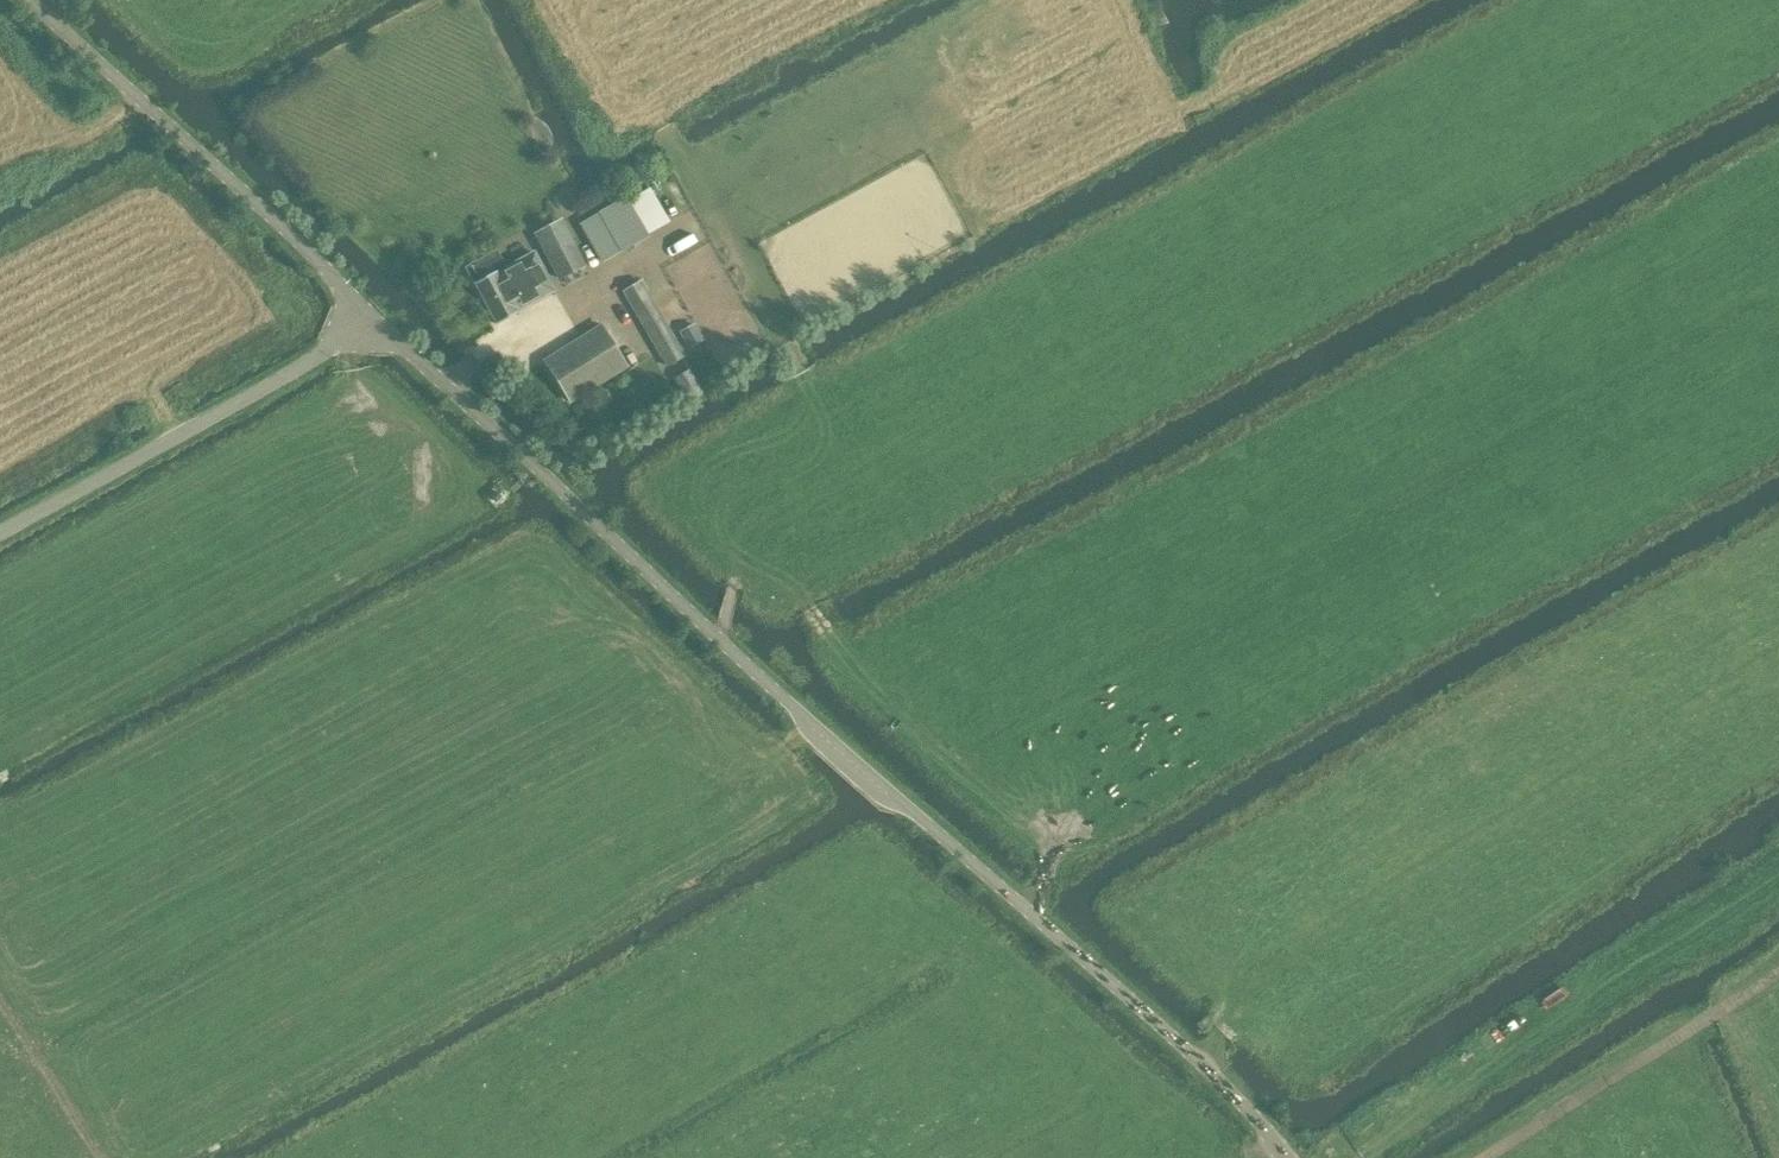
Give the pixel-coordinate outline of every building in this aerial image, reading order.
[(649,187),(626,200),(646,235),(668,222),(649,187)] [(625,198),(580,224),(602,262),(646,237),(646,235),(626,200),(625,198)] [(558,281),(587,265),(562,219),(533,234),(558,281)] [(506,269),(496,250),(465,266),(496,325),(518,313),(518,311),(554,291),(534,254),(506,269)] [(666,366),(684,356),(640,281),(622,292),(666,366)] [(677,332),(687,349),(703,340),(693,323),(677,332)] [(570,402),(626,367),(601,327),(545,362),(570,402)] [(690,370),(673,379),(688,405),(699,398),(704,396),(705,395),(704,395),(702,391),(690,370)] [(496,509),(505,501),(494,488),(485,496),(496,509)]
